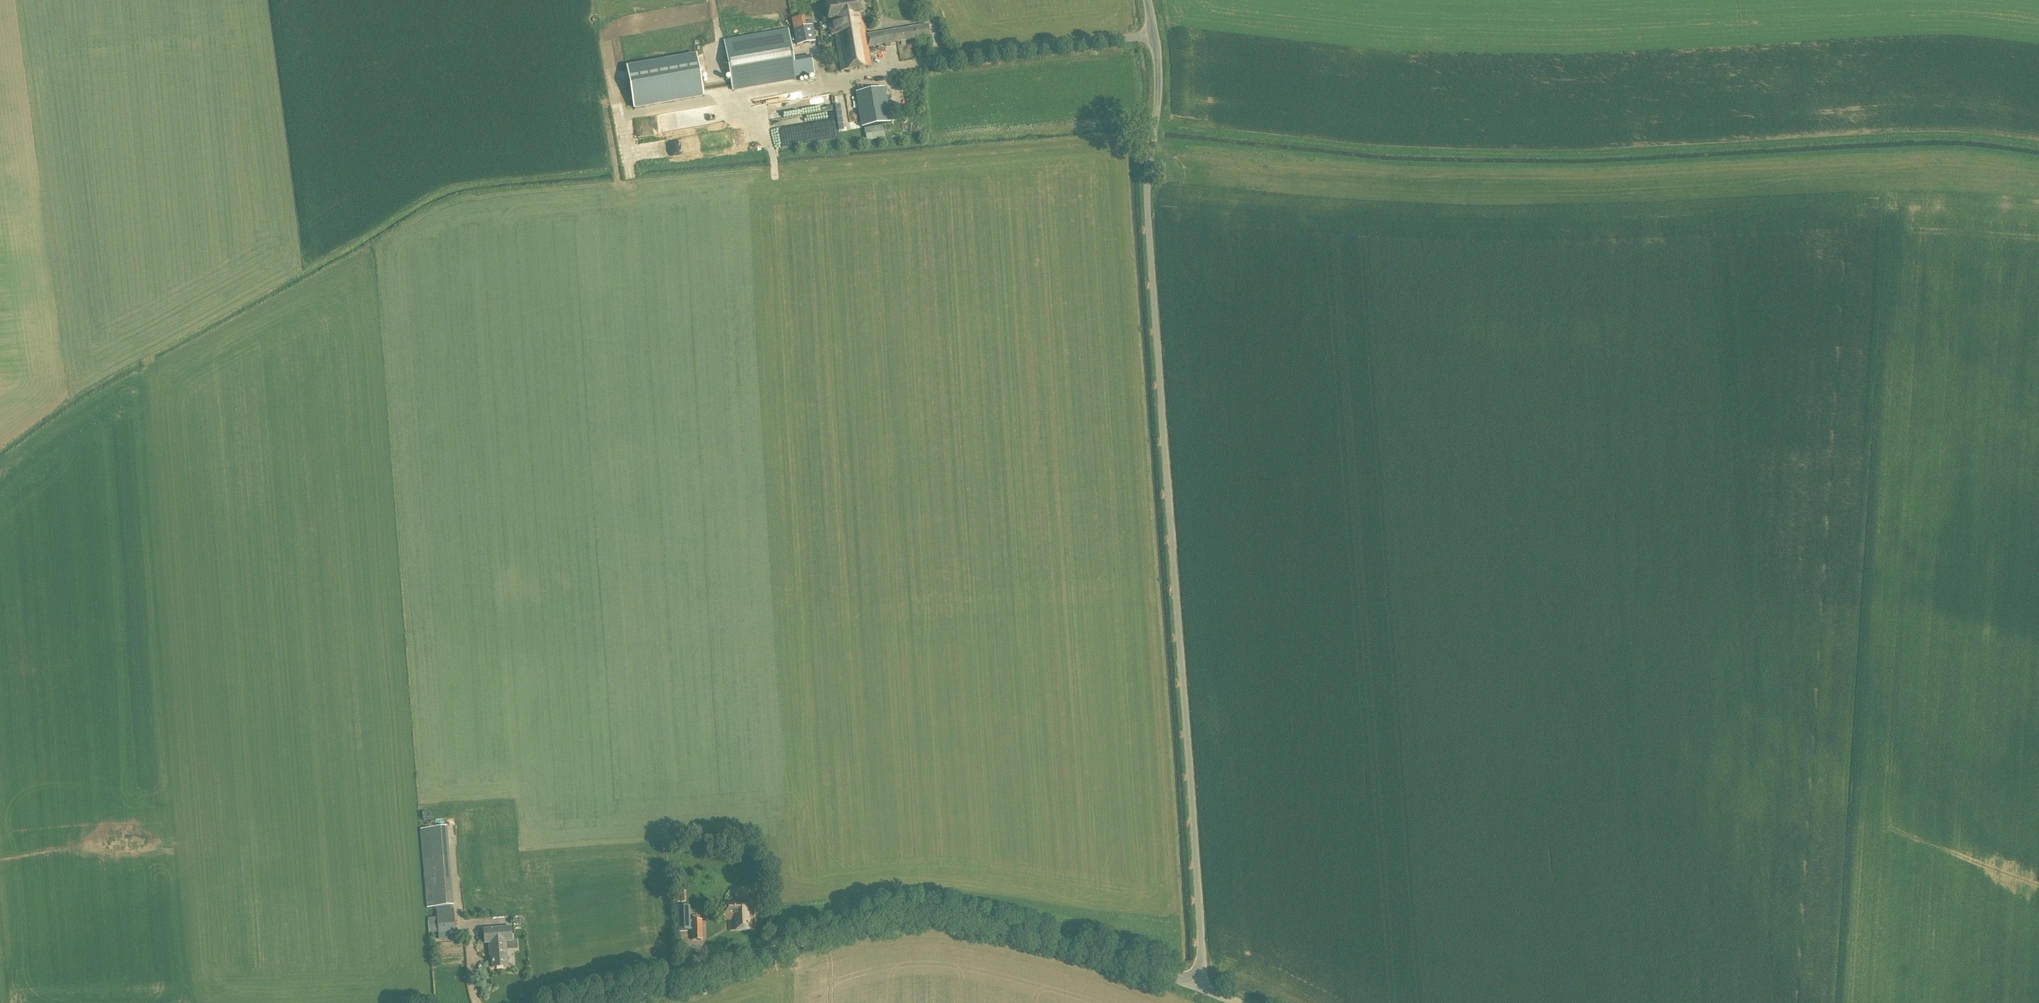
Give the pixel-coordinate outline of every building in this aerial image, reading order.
[(866,34),(862,14),(863,14),(861,0),(859,0),(826,5),(828,20),(831,19),(833,35),(835,34),(836,39),(866,34)] [(618,18),(634,108),(703,96),(696,54),(716,50),(707,2),(618,18)] [(806,27),(804,15),(791,18),(796,45),(815,41),(812,25),(806,27)] [(930,36),(928,25),(866,35),(866,34),(836,39),(841,70),(871,65),(868,46),(884,44),(885,47),(890,46),(889,43),(930,36)] [(793,59),(788,29),(723,40),(733,92),(814,77),(811,55),(793,59)] [(871,87),(853,89),(856,118),(874,116),(871,87)] [(778,102),(780,115),(832,105),(829,92),(778,102)] [(723,108),(687,112),(688,127),(727,123),(727,116),(723,116),(723,108)] [(780,113),(770,114),(770,124),(780,124),(780,113)] [(642,135),(681,131),(679,115),(640,119),(642,135)] [(802,122),(787,126),(791,141),(806,137),(802,122)] [(692,138),(667,142),(649,145),(651,159),(670,157),(670,159),(703,154),(701,142),(692,143),(692,138)] [(453,906),(449,857),(447,828),(421,829),(423,859),(427,908),(453,906)] [(755,930),(755,904),(726,904),(726,920),(730,920),(730,931),(755,930)] [(690,931),(690,906),(677,907),(678,931),(690,931)] [(456,938),(453,908),(436,910),(436,917),(428,918),(430,936),(433,936),(433,933),(438,932),(439,940),(456,938)] [(692,939),(702,939),(702,918),(692,919),(692,939)] [(508,966),(505,942),(512,941),(511,927),(484,930),(485,943),(489,943),(490,956),(492,956),(493,968),(508,966)] [(680,969),(693,966),(691,958),(678,960),(680,969)]
